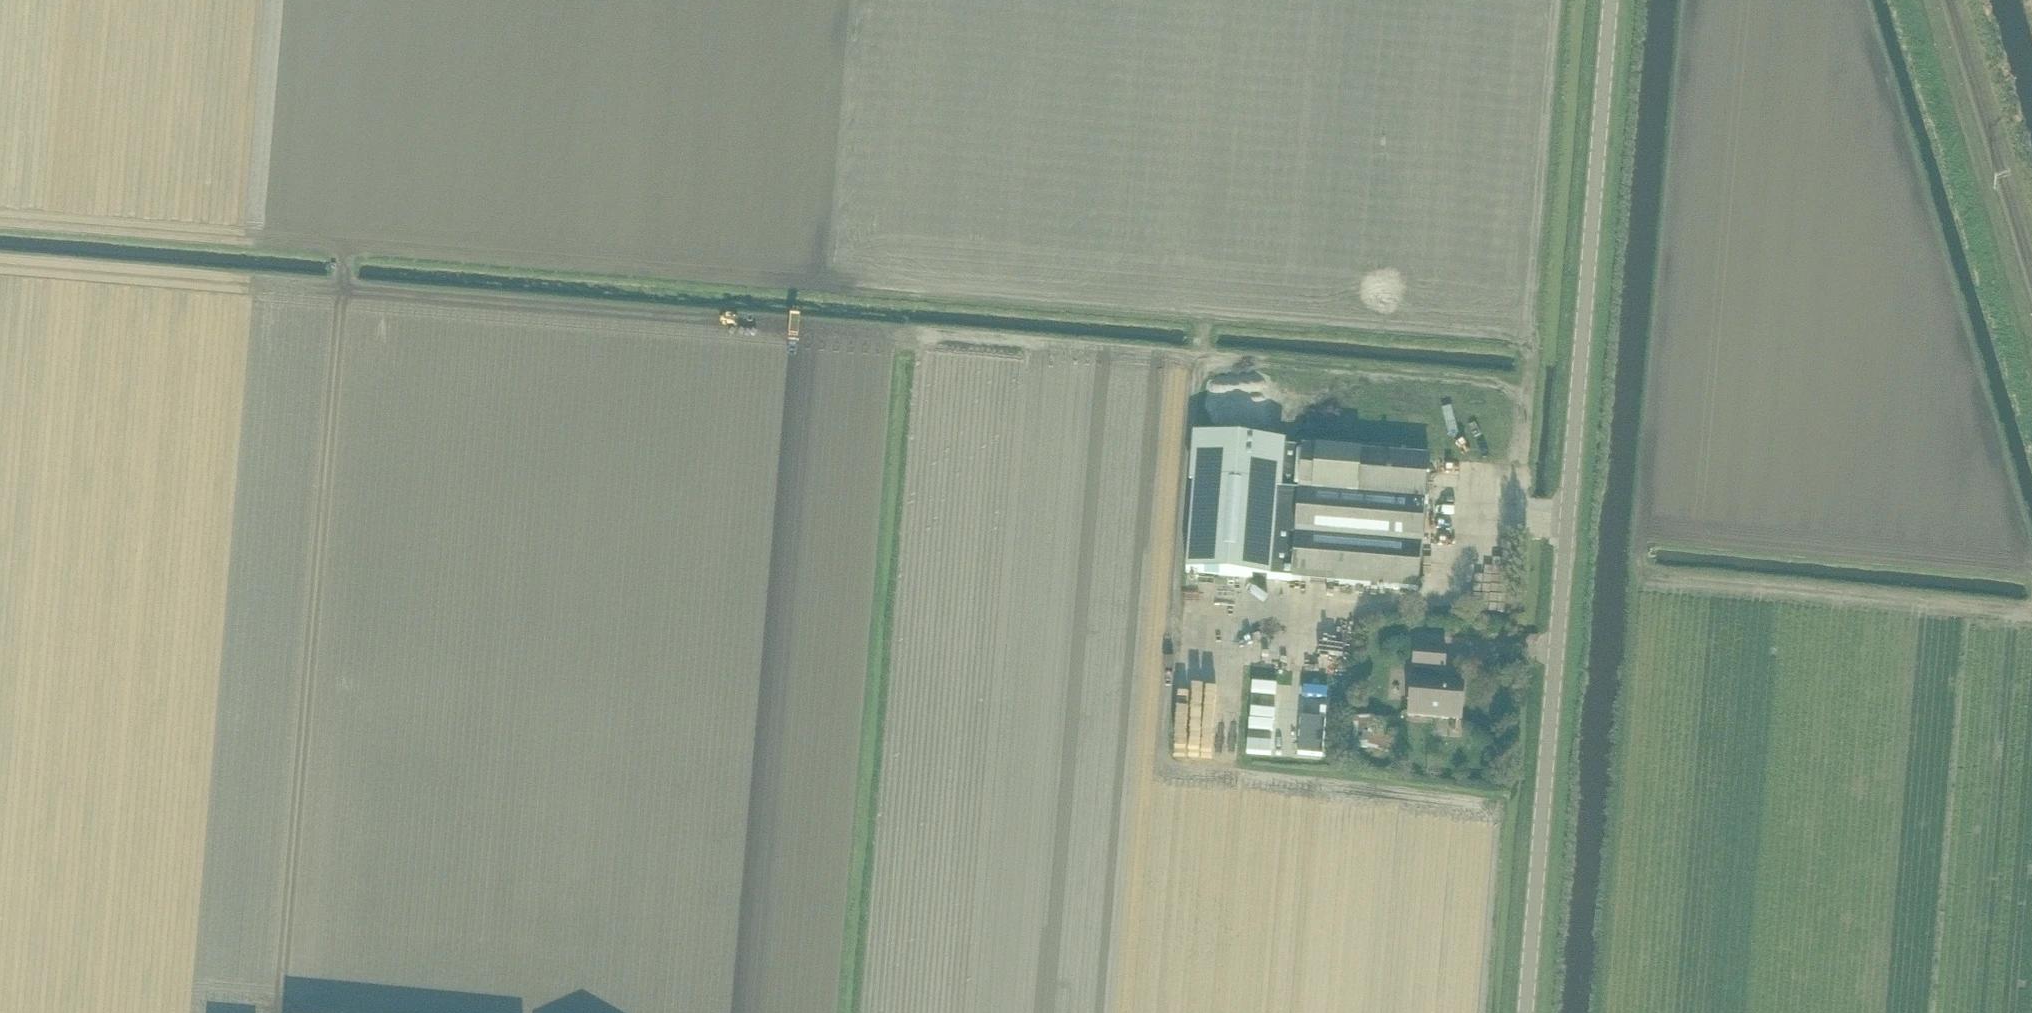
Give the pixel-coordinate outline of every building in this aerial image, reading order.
[(1429,460),(1302,449),(1198,441),(1187,574),(1292,582),(1419,592),(1429,460)] [(1445,672),(1447,654),(1415,652),(1412,682),(1409,717),(1459,721),(1462,686),(1430,684),(1431,671),(1445,672)] [(1391,752),(1391,722),(1343,719),(1342,749),(1391,752)]
